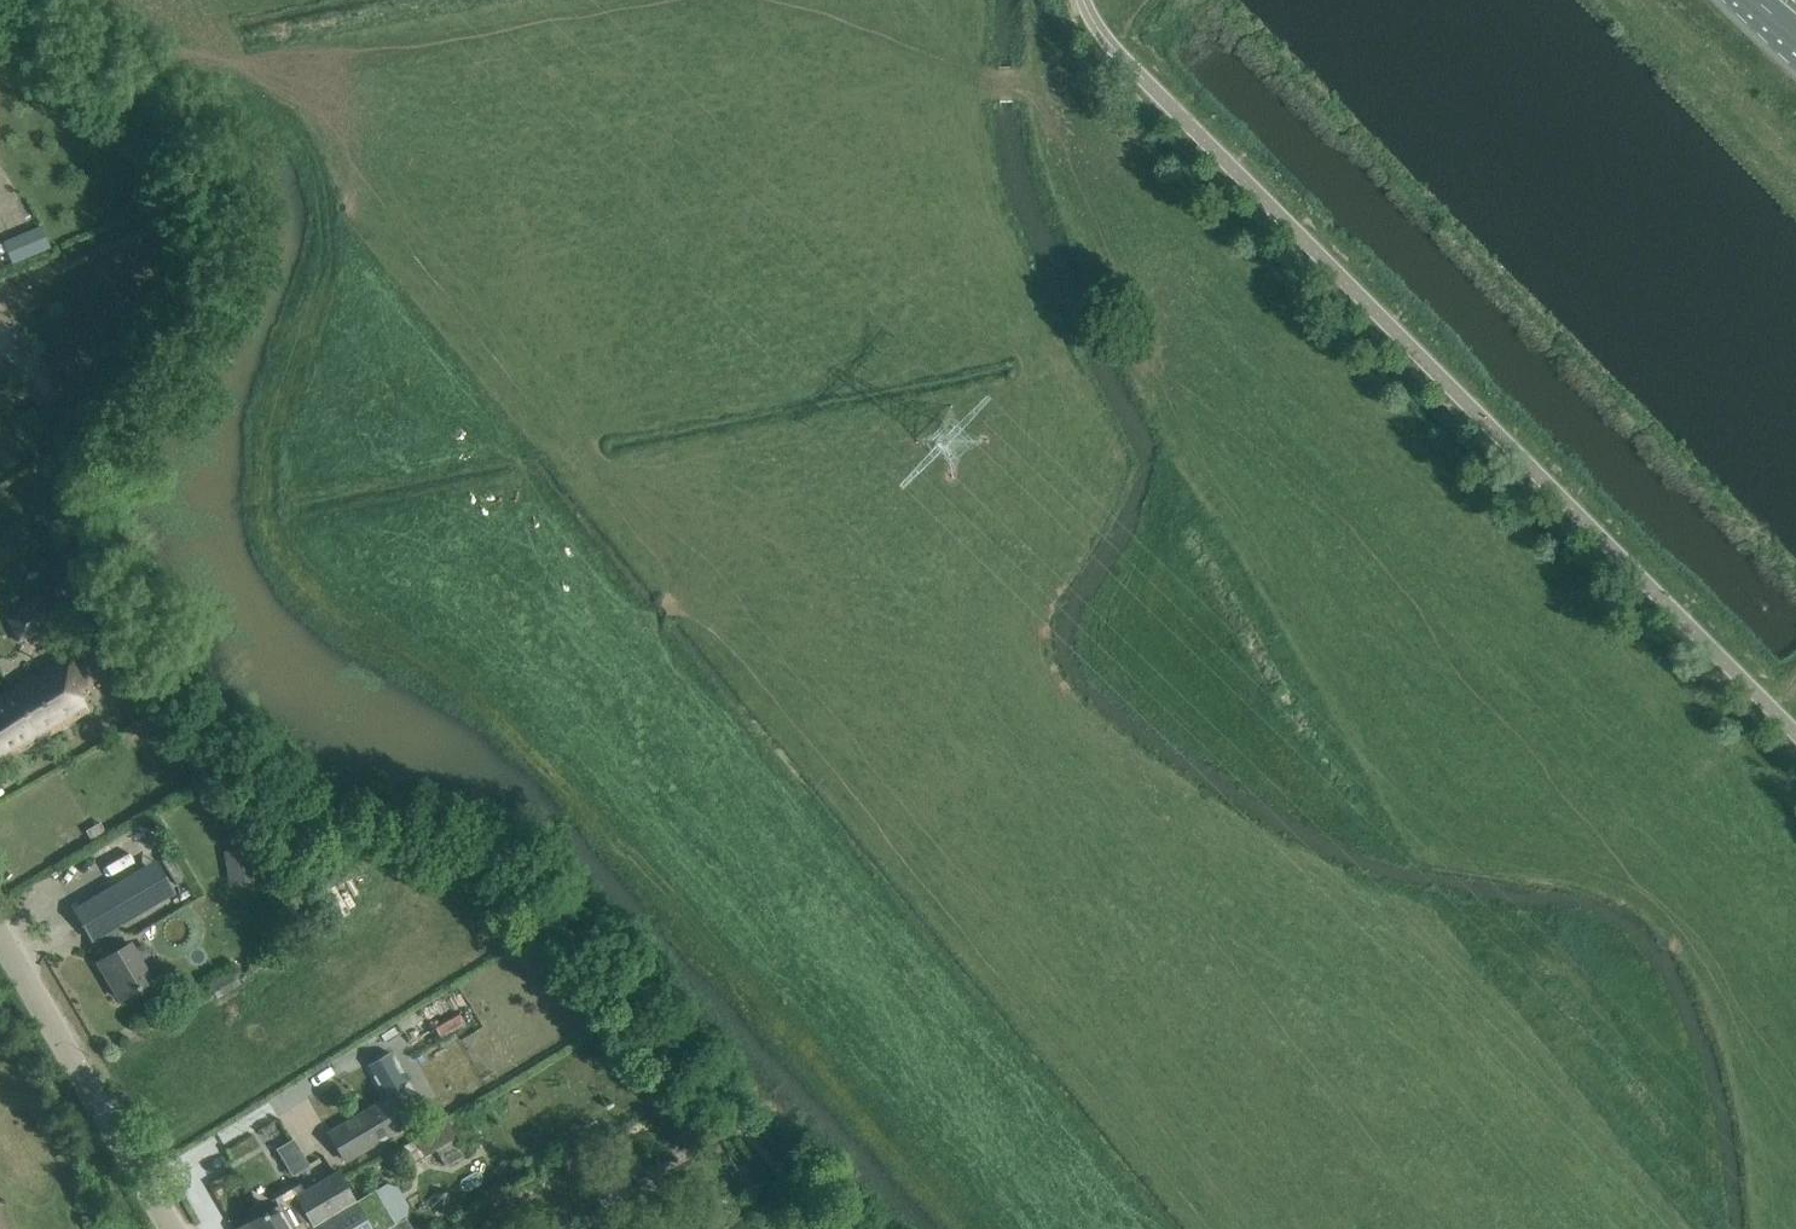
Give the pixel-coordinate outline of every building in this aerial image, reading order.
[(77,571),(64,577),(76,605),(89,599),(95,612),(108,607),(103,596),(100,589),(92,573),(83,577),(80,570),(77,571)] [(47,593),(7,617),(20,643),(61,619),(47,593)] [(69,654),(9,689),(42,739),(62,728),(88,711),(76,692),(89,682),(69,654)] [(42,739),(9,689),(0,695),(0,763),(42,739)] [(254,848),(224,853),(227,868),(256,863),(254,848)] [(105,973),(120,1000),(151,982),(129,944),(127,946),(116,927),(153,905),(134,873),(74,909),(92,940),(98,937),(109,956),(103,960),(110,971),(105,973)] [(231,970),(208,984),(217,999),(240,984),(236,978),(241,974),(237,967),(231,971),(231,970)] [(438,1039),(465,1024),(458,1012),(431,1027),(438,1039)] [(328,1134),(343,1163),(391,1133),(377,1105),(328,1134)] [(467,1155),(456,1136),(474,1127),(464,1111),(414,1140),(410,1132),(392,1142),(406,1168),(437,1151),(446,1168),(467,1155)] [(292,1139),(275,1149),(290,1176),(308,1166),(292,1139)] [(337,1172),(295,1196),(313,1226),(354,1202),(337,1172)] [(405,1218),(396,1224),(376,1189),(354,1202),(313,1226),(307,1228),(412,1228),(405,1218)] [(240,1228),(291,1228),(278,1207),(240,1228)]
